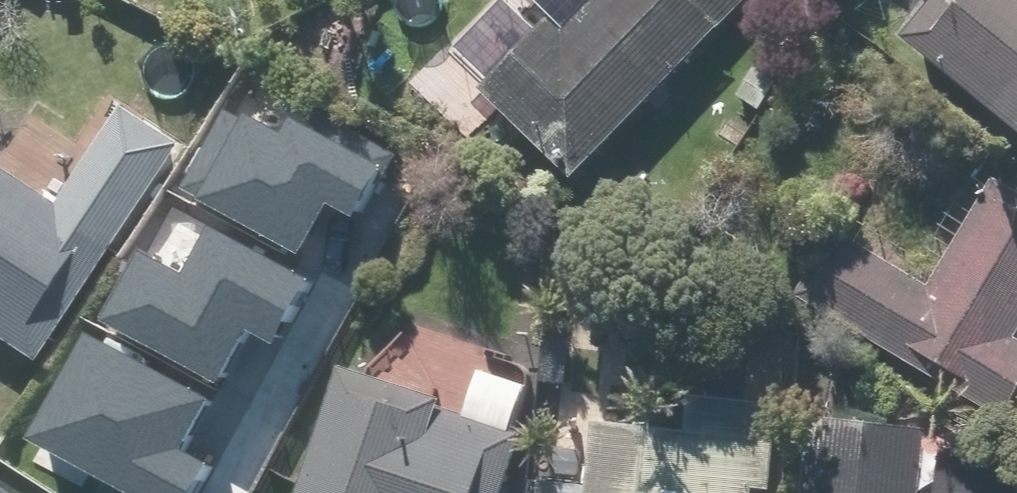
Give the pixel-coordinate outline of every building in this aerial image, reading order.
[(568,28),(557,17),(493,83),(585,171),(748,0),(595,0),(568,28)] [(908,33),(1016,126),(1016,0),(937,0),(908,33)] [(272,91),(211,191),(307,249),(340,194),(365,209),(393,163),(272,91)] [(41,364),(123,248),(0,162),(0,335),(41,364)] [(996,182),(932,283),(857,236),(815,301),(1005,421),(1016,402),(1016,195),(996,182)] [(224,219),(193,271),(146,243),(111,302),(232,375),(263,325),(278,334),(315,273),(224,219)] [(44,430),(149,492),(202,492),(223,457),(199,442),(225,399),(105,328),(44,430)] [(309,492),(509,492),(527,438),(515,434),(532,383),(485,368),(469,419),(446,412),(451,396),(350,364),(309,492)] [(779,402),(690,400),(690,426),(597,423),(596,482),(541,480),(541,492),(755,492),(755,488),(776,489),(779,402)] [(928,433),(809,421),(802,492),(923,492),(928,433)] [(999,478),(999,470),(942,465),(939,492),(1016,492),(1016,480),(999,478)]
